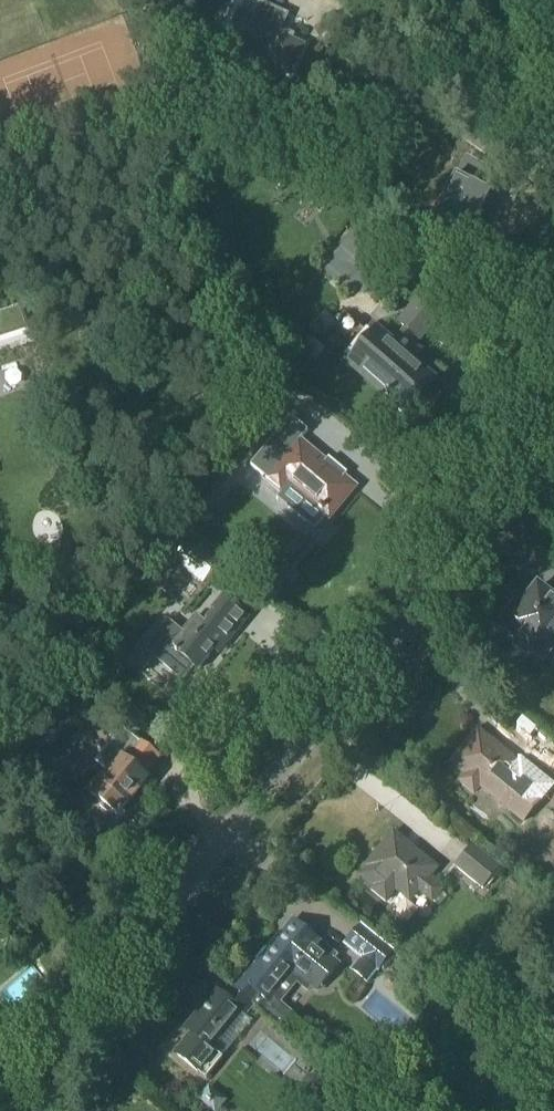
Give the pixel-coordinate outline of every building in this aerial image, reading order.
[(238,11),(228,32),(243,39),(237,50),(261,62),(259,66),(274,73),(276,69),(289,75),(302,47),(290,41),(291,37),(279,31),(286,16),(259,3),(252,18),(238,11)] [(323,42),(338,47),(341,38),(326,33),(323,42)] [(464,243),(490,196),(482,192),(493,172),(467,157),(456,178),(430,225),(464,243)] [(419,342),(448,308),(427,289),(397,323),(404,329),(388,348),(382,343),(386,338),(370,324),(342,357),(385,394),(382,397),(387,402),(390,398),(393,401),(393,408),(399,413),(406,412),(411,407),(411,399),(427,381),(413,369),(415,366),(406,358),(416,345),(413,342),(416,339),(419,342)] [(25,328),(20,310),(0,316),(0,336),(25,328)] [(290,418),(249,467),(263,478),(261,481),(280,497),(277,501),(314,532),(327,517),(329,519),(339,507),(355,489),(314,455),(299,443),(307,432),(290,418)] [(378,476),(390,485),(399,474),(388,464),(378,476)] [(191,541),(183,534),(168,553),(184,566),(183,568),(203,584),(222,561),(193,538),(191,541)] [(513,611),(499,629),(516,642),(515,645),(517,648),(521,651),(524,654),(529,655),(530,653),(534,656),(547,640),(553,646),(553,601),(537,588),(517,614),(513,611)] [(255,589),(243,604),(255,614),(267,598),(255,589)] [(225,645),(246,618),(224,600),(204,625),(196,619),(183,636),(174,628),(163,642),(199,671),(209,658),(207,656),(213,648),(217,652),(223,644),(225,645)] [(541,801),(510,776),(518,766),(477,733),(452,764),(466,775),(459,783),(473,794),(480,786),(493,798),(495,795),(509,806),(507,809),(524,822),(541,801)] [(138,792),(146,781),(137,774),(145,765),(120,745),(111,756),(116,760),(106,773),(110,776),(103,786),(99,783),(89,795),(118,818),(124,810),(127,812),(141,794),(138,792)] [(442,891),(427,879),(435,869),(393,836),(368,867),(360,879),(371,888),(369,891),(385,904),(396,890),(410,900),(418,891),(433,903),(442,891)] [(454,868),(482,891),(500,868),(472,845),(454,868)] [(241,978),(232,989),(253,1006),(279,1027),(291,1013),(279,1004),(297,982),(308,991),(336,957),(293,922),(245,982),(241,978)] [(360,927),(345,946),(362,959),(352,971),(367,983),(376,971),(377,972),(392,953),(360,927)] [(245,1017),(253,1006),(232,989),(224,999),(216,993),(186,1030),(194,1036),(178,1056),(206,1079),(222,1059),(210,1049),(240,1013),(245,1017)] [(340,1096),(315,1076),(306,1076),(301,1082),(302,1091),(326,1110),(328,1110),(340,1096)]
